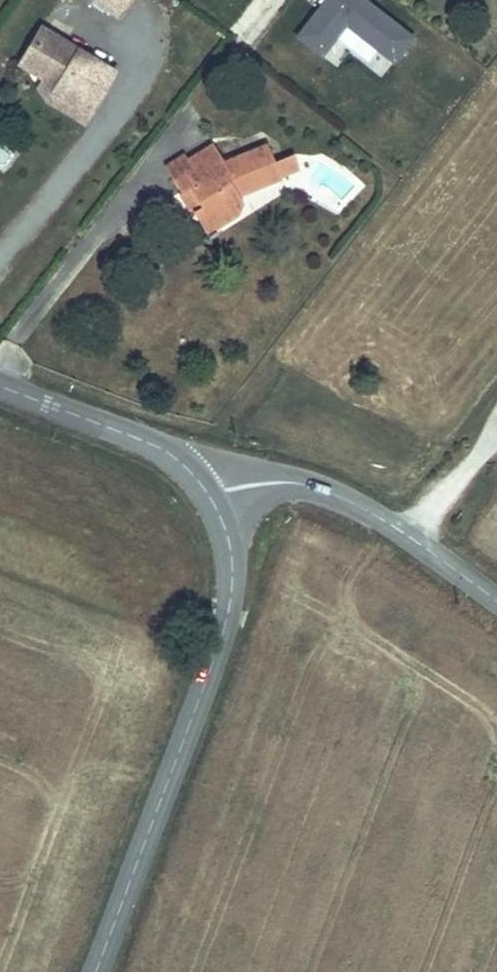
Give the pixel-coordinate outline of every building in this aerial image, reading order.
[(119,21),(135,0),(90,0),(119,21)] [(299,35),(327,57),(348,32),(393,68),(414,41),(364,0),(328,0),(299,35)] [(24,68),(23,71),(55,91),(52,96),(89,118),(113,78),(40,33),(21,63),(24,68)] [(89,118),(52,96),(45,106),(82,129),(89,118)] [(234,192),(243,187),(245,191),(279,179),(277,176),(272,162),(265,141),(221,157),(215,147),(169,175),(178,189),(186,184),(197,201),(208,220),(221,221),(234,212),(239,201),(234,192)] [(5,165),(13,155),(0,144),(0,161),(5,165)] [(291,156),(272,162),(277,176),(296,169),(291,156)] [(208,220),(197,201),(188,207),(203,231),(221,221),(208,220)]
